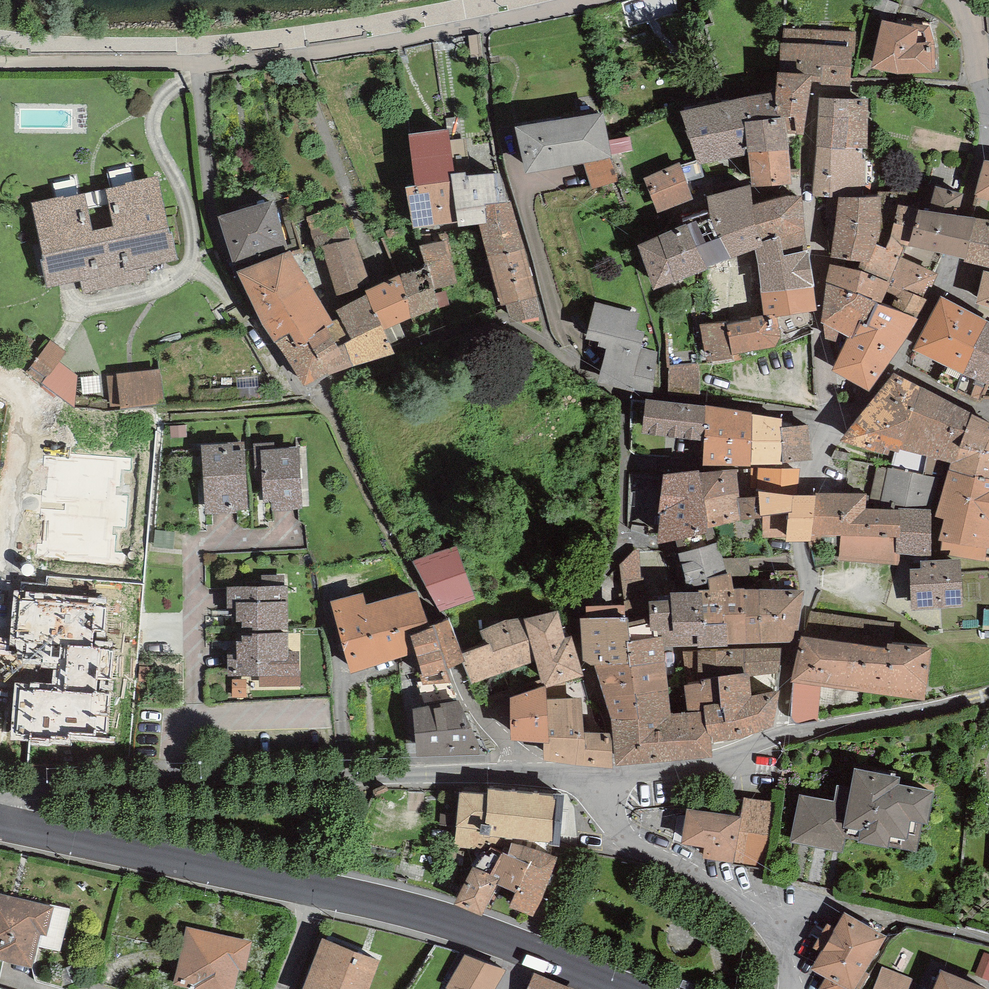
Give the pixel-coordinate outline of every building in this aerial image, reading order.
[(870,10),(892,19),(899,3),(892,0),(874,0),(870,10)] [(670,39),(691,35),(685,11),(665,16),(670,39)] [(929,68),(928,43),(924,30),(885,22),(875,63),(898,68),(929,68)] [(472,56),(482,54),(479,33),(469,34),(472,56)] [(848,77),(849,49),(784,44),(780,93),(748,97),(684,112),(698,157),(752,144),(755,182),(774,180),(780,180),(788,179),(783,127),(802,127),(808,79),(809,75),(815,75),(843,77),(848,77)] [(844,194),(857,195),(861,148),(864,99),(856,99),(829,98),(824,97),(818,172),(816,193),(844,194)] [(582,156),(607,153),(605,137),(600,114),(521,127),(530,165),(582,156)] [(454,174),(450,142),(449,130),(414,135),(420,185),(410,187),(414,221),(439,218),(466,215),(485,213),(499,264),(506,288),(508,299),(533,293),(510,199),(505,200),(500,175),(465,180),(464,173),(454,174)] [(631,133),(605,137),(607,153),(633,148),(631,133)] [(454,174),(464,173),(460,140),(450,142),(454,174)] [(607,153),(582,156),(591,187),(616,179),(607,153)] [(687,190),(693,188),(692,184),(690,179),(703,175),(699,161),(677,167),(687,190)] [(987,162),(982,180),(980,189),(988,192),(988,162),(987,162)] [(660,205),(688,194),(687,190),(677,167),(650,179),(660,205)] [(170,254),(155,183),(111,192),(119,227),(88,234),(81,197),(38,207),(54,280),(98,271),(96,263),(126,256),(128,264),(170,254)] [(92,202),(111,199),(109,184),(90,187),(92,202)] [(713,258),(727,252),(760,239),(769,315),(752,318),(751,268),(733,269),(730,321),(703,325),(709,355),(774,342),(779,334),(775,313),(814,305),(809,269),(802,215),(799,196),(780,198),(776,199),(751,206),(750,193),(749,185),(711,196),(713,217),(687,227),(686,225),(643,244),(647,254),(656,280),(667,276),(713,258)] [(939,188),(933,211),(902,205),(906,191),(877,191),(877,195),(857,195),(844,194),(840,221),(835,257),(862,262),(861,270),(833,266),(832,274),(825,316),(854,332),(837,366),(867,382),(876,369),(913,315),(930,279),(932,275),(900,260),(897,268),(892,266),(905,236),(945,246),(954,215),(961,194),(939,188)] [(237,256),(282,242),(270,202),(224,216),(237,256)] [(325,244),(349,237),(340,207),(308,217),(317,247),(325,244)] [(964,217),(954,215),(945,246),(954,249),(963,251),(973,218),(964,217)] [(973,218),(963,251),(972,254),(988,259),(988,221),(973,218)] [(370,293),(369,289),(356,252),(351,237),(349,237),(325,244),(343,306),(370,293)] [(434,286),(457,279),(445,240),(421,245),(428,267),(434,286)] [(727,252),(713,258),(715,277),(728,274),(727,252)] [(370,293),(343,306),(341,308),(345,318),(326,328),(283,257),(244,272),(260,303),(265,313),(275,328),(305,377),(329,363),(330,366),(379,349),(389,345),(381,324),(405,314),(431,302),(437,299),(434,286),(428,267),(369,289),(370,293)] [(987,271),(980,298),(988,301),(988,272),(987,271)] [(513,317),(538,312),(533,293),(508,299),(513,317)] [(980,318),(943,299),(918,344),(949,358),(966,366),(973,370),(978,372),(988,377),(988,324),(980,318)] [(647,389),(656,355),(635,349),(640,332),(633,330),(637,314),(596,303),(587,334),(601,338),(600,341),(609,344),(600,376),(647,389)] [(836,337),(840,324),(825,316),(827,333),(836,337)] [(74,405),(75,387),(51,369),(65,350),(51,339),(27,371),(74,405)] [(670,365),(695,363),(695,351),(683,352),(682,347),(665,348),(665,366),(670,365)] [(957,389),(966,366),(949,358),(939,379),(957,389)] [(695,363),(670,365),(669,388),(668,391),(699,394),(698,362),(695,363)] [(121,405),(163,401),(160,369),(117,373),(121,405)] [(988,380),(988,377),(978,372),(975,381),(977,382),(971,396),(979,401),(988,380)] [(929,449),(955,456),(939,511),(950,515),(943,536),(987,544),(988,536),(988,534),(988,424),(953,405),(937,397),(895,375),(880,394),(853,428),(847,434),(878,447),(882,438),(899,441),(929,449)] [(780,428),(780,419),(723,409),(704,406),(649,399),(646,427),(704,434),(705,459),(729,458),(808,455),(806,425),(797,426),(780,428)] [(924,473),(929,449),(899,441),(892,470),(888,493),(884,511),(930,513),(938,476),(924,473)] [(228,452),(227,446),(204,448),(208,506),(243,503),(239,451),(228,452)] [(297,500),(293,449),(263,452),(266,494),(276,493),(277,502),(297,500)] [(128,466),(52,458),(40,558),(117,566),(128,466)] [(761,490),(795,492),(798,468),(755,467),(754,489),(761,490)] [(795,492),(761,490),(761,493),(738,497),(734,469),(726,469),(667,474),(662,505),(668,505),(664,535),(683,529),(706,523),(762,511),(793,507),(794,500),(795,492)] [(805,492),(795,492),(794,500),(793,507),(790,533),(800,533),(811,533),(810,528),(815,492),(805,492)] [(930,513),(884,511),(863,509),(863,494),(853,494),(843,493),(815,492),(810,528),(843,529),(899,531),(899,545),(928,548),(930,513)] [(790,533),(793,507),(762,511),(763,535),(790,533)] [(706,523),(683,529),(687,538),(691,549),(684,551),(695,590),(673,590),(673,597),(652,599),(652,617),(646,619),(627,623),(626,614),(610,615),(587,617),(588,652),(588,659),(602,659),(613,697),(618,715),(620,756),(665,752),(708,747),(708,731),(717,730),(739,728),(769,719),(770,711),(775,690),(748,695),(746,670),(777,666),(778,647),(700,649),(701,681),(689,683),(693,710),(666,713),(659,637),(671,637),(699,637),(748,635),(777,634),(793,634),(801,590),(780,590),(752,590),(732,590),(728,573),(724,575),(718,557),(706,523)] [(841,544),(843,529),(810,528),(811,533),(811,545),(841,544)] [(843,529),(841,544),(840,557),(899,562),(899,545),(899,531),(843,529)] [(438,604),(472,593),(458,546),(416,560),(438,604)] [(627,623),(646,619),(640,548),(635,548),(621,563),(626,614),(627,623)] [(752,590),(749,556),(718,557),(724,575),(728,573),(732,590),(752,590)] [(912,602),(960,599),(957,560),(923,562),(924,568),(912,569),(912,602)] [(801,590),(797,568),(777,569),(780,590),(801,590)] [(98,592),(11,585),(7,635),(46,638),(44,669),(4,666),(0,719),(0,723),(101,731),(109,632),(95,631),(98,592)] [(286,670),(284,586),(240,587),(240,616),(245,616),(245,621),(256,620),(256,634),(246,635),(246,642),(241,642),(241,647),(234,647),(234,671),(286,670)] [(428,676),(445,673),(443,661),(428,624),(414,590),(364,605),(361,595),(335,603),(350,661),(418,640),(428,676)] [(558,616),(557,609),(529,617),(509,620),(485,629),(490,640),(463,651),(473,676),(486,671),(540,652),(546,678),(579,667),(573,642),(571,635),(563,637),(558,616)] [(890,648),(891,641),(895,620),(811,610),(805,636),(890,648)] [(428,624),(443,661),(447,659),(453,656),(463,651),(447,616),(436,620),(428,624)] [(890,648),(805,636),(797,672),(793,710),(793,716),(797,720),(805,720),(817,719),(823,676),(922,690),(927,645),(891,641),(890,648)] [(445,673),(428,676),(428,679),(422,680),(426,699),(452,694),(445,673)] [(544,699),(543,686),(515,695),(516,733),(547,734),(547,753),(565,755),(580,755),(611,757),(611,731),(582,730),(579,697),(544,699)] [(439,746),(476,745),(474,734),(461,708),(457,701),(417,706),(419,747),(439,746)] [(923,812),(927,790),(893,783),(895,776),(859,768),(855,789),(851,805),(803,796),(795,836),(840,845),(843,828),(884,836),(886,825),(902,828),(906,809),(923,812)] [(559,815),(562,793),(492,788),(491,795),(464,792),(461,819),(457,819),(455,843),(485,846),(484,842),(505,841),(506,832),(557,837),(559,815)] [(730,844),(709,840),(707,850),(729,854),(732,863),(764,868),(774,805),(740,800),(737,816),(732,844),(730,844)] [(732,844),(737,816),(735,816),(691,810),(689,823),(687,837),(709,840),(730,844),(732,844)] [(554,855),(514,840),(507,855),(491,848),(481,869),(475,866),(459,897),(481,905),(496,877),(519,886),(512,901),(531,908),(554,855)] [(49,906),(0,895),(0,951),(30,958),(38,926),(44,928),(49,906)] [(857,987),(852,984),(881,934),(846,914),(817,963),(832,972),(823,986),(828,988),(855,988),(857,987)] [(247,942),(190,930),(179,979),(195,983),(195,987),(203,988),(230,988),(236,962),(243,963),(247,942)] [(373,961),(323,943),(306,988),(363,988),(373,961)] [(975,971),(988,978),(988,977),(988,952),(986,950),(975,971)] [(501,965),(469,952),(452,985),(460,988),(489,988),(501,965)] [(882,965),(874,988),(907,988),(912,975),(882,965)] [(986,988),(944,971),(936,988),(985,988),(986,988)] [(536,974),(529,988),(571,988),(536,974)]
